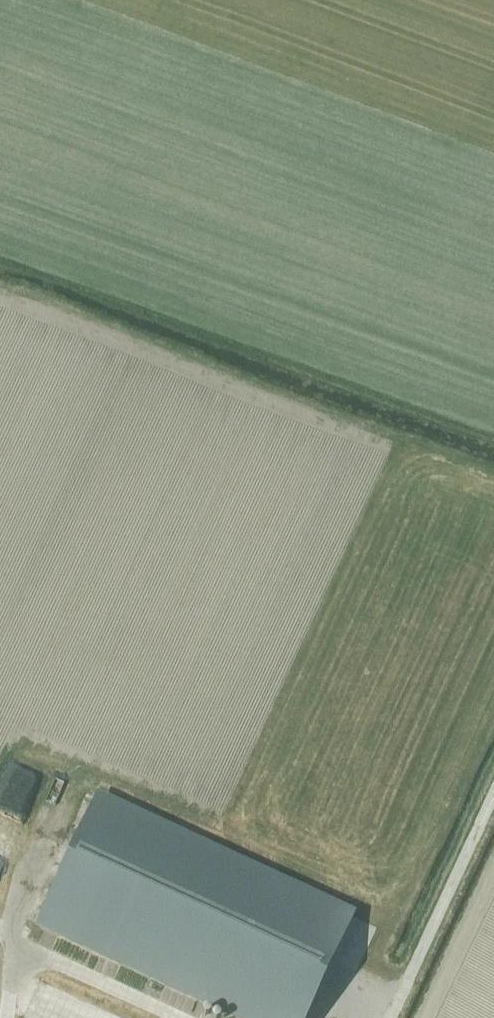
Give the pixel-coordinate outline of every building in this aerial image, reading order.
[(238,1017),(302,1017),(350,915),(99,798),(39,926),(238,1017)]
